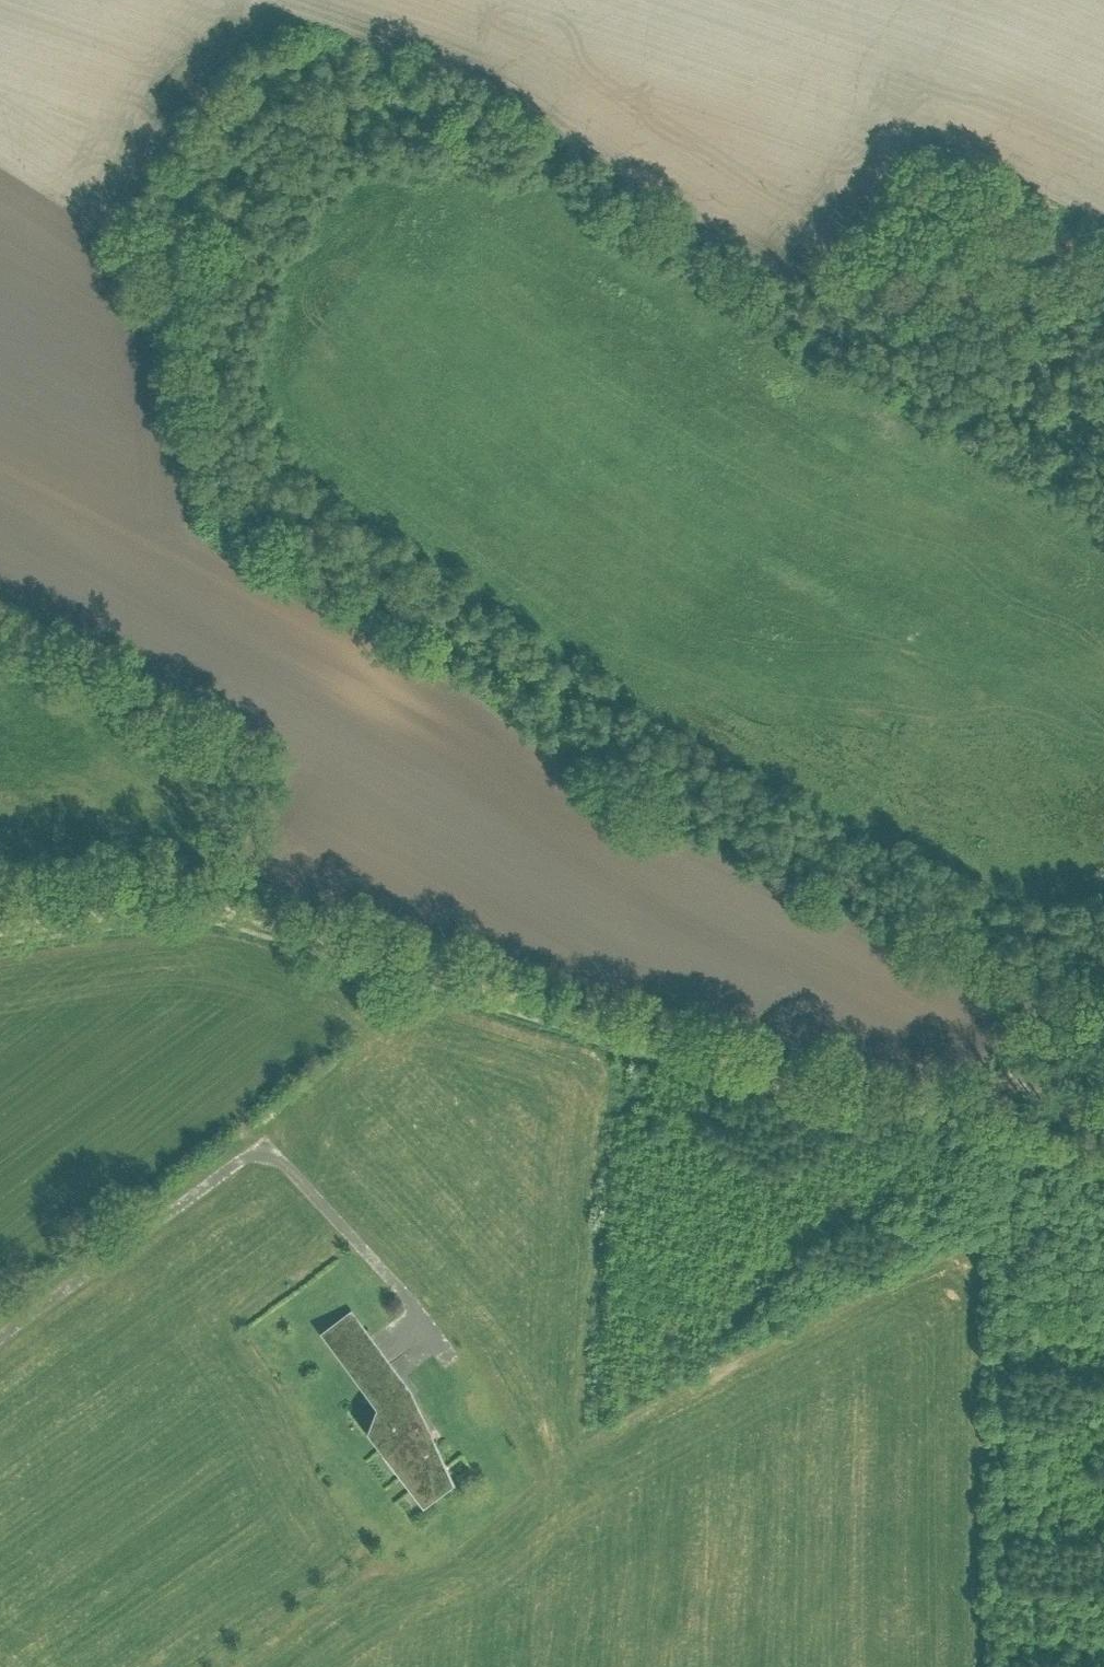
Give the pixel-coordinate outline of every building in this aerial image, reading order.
[(453,1488),(419,1441),(429,1434),(400,1395),(407,1389),(354,1317),(328,1336),(391,1423),(374,1436),(427,1508),(453,1488)]
